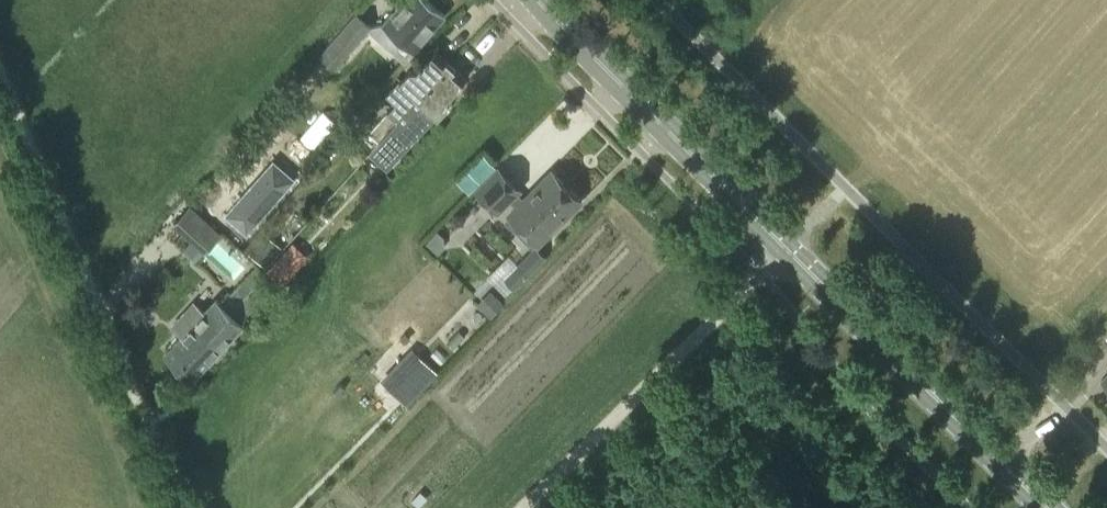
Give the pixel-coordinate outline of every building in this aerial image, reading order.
[(381,23),(413,51),(444,15),(427,0),(402,0),(381,23)] [(357,12),(320,54),(339,68),(345,61),(342,58),(372,24),(357,12)] [(400,99),(409,107),(418,98),(417,98),(449,63),(435,49),(416,69),(409,69),(389,89),(400,99)] [(437,116),(447,105),(447,97),(465,78),(449,63),(417,98),(418,98),(409,107),(383,135),(384,135),(368,152),(385,169),(435,115),(437,116)] [(383,135),(409,107),(400,99),(388,113),(386,111),(367,132),(376,141),(383,134),(383,135)] [(497,210),(509,198),(518,207),(506,219),(530,244),(543,231),(546,234),(581,200),(551,170),(522,199),(515,192),(519,188),(497,166),(475,188),(497,210)] [(379,193),(393,178),(387,172),(377,183),(378,192),(379,193)] [(203,253),(221,233),(189,204),(172,223),(203,253)] [(292,242),(266,271),(281,284),(307,256),(292,242)] [(515,285),(546,254),(536,244),(504,275),(515,285)] [(489,269),(498,278),(514,264),(505,254),(489,269)] [(165,352),(177,364),(238,300),(228,291),(220,300),(216,296),(204,309),(194,300),(171,325),(181,334),(165,352)] [(502,305),(493,296),(481,308),(490,317),(502,305)] [(238,300),(177,364),(191,377),(251,311),(238,300)] [(407,403),(436,371),(414,350),(384,383),(407,403)]
